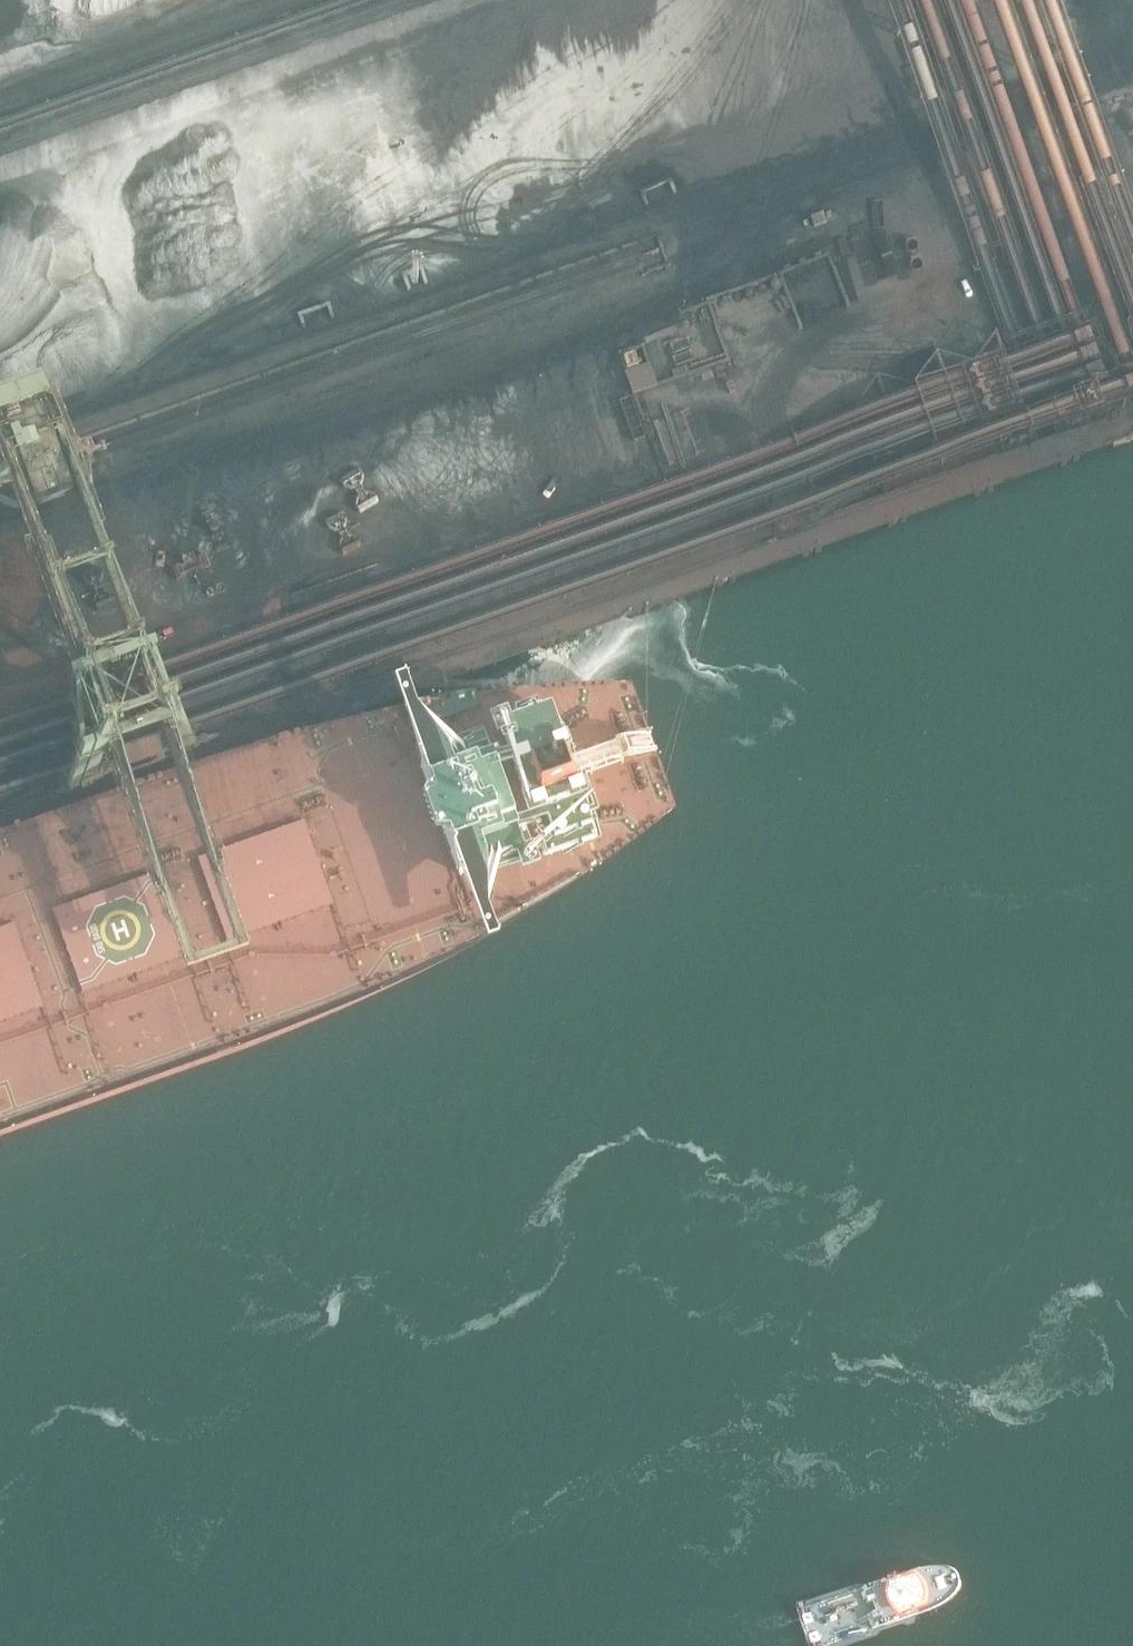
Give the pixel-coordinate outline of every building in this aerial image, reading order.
[(648,349),(624,356),(634,391),(658,385),(648,349)]
